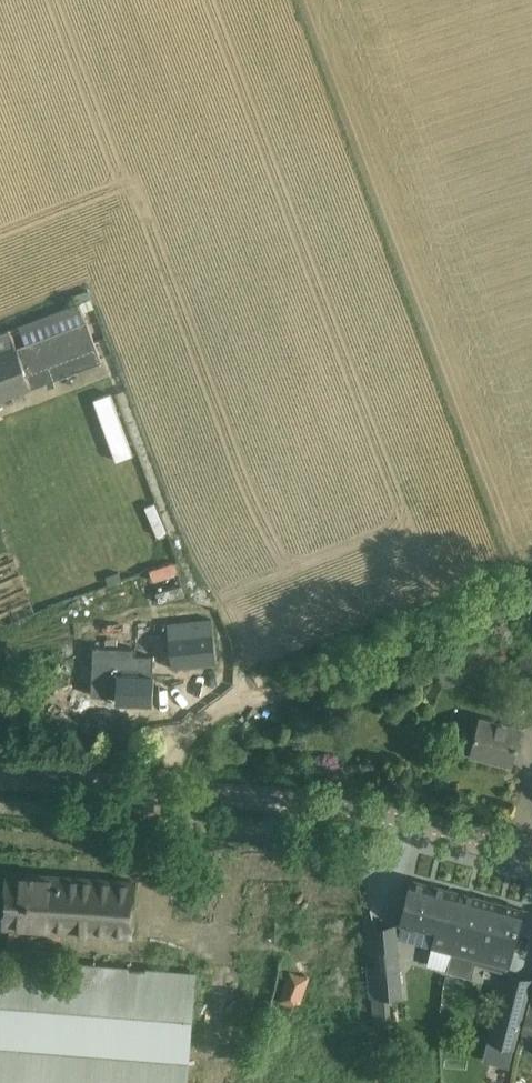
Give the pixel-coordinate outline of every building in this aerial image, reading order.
[(87,320),(16,346),(10,328),(0,332),(0,401),(32,389),(31,387),(45,382),(47,388),(56,384),(54,379),(102,361),(87,320)] [(114,402),(98,408),(126,483),(142,477),(114,402)] [(212,619),(168,624),(172,668),(217,663),(212,619)] [(94,646),(91,695),(117,696),(117,701),(152,702),(153,680),(154,678),(154,675),(153,675),(154,656),(136,655),(136,649),(94,646)] [(476,734),(471,756),(496,763),(498,756),(513,760),(519,739),(520,734),(522,726),(481,715),(479,724),(476,734)] [(133,935),(136,882),(7,873),(3,926),(133,935)] [(406,902),(401,923),(436,932),(432,945),(427,965),(447,971),(453,951),(468,895),(412,880),(406,902)] [(468,895),(453,951),(508,965),(523,909),(468,895)] [(376,965),(365,966),(368,998),(379,997),(379,998),(403,996),(396,924),(372,925),(376,965)] [(0,968),(0,1082),(187,1082),(196,972),(49,960),(48,972),(0,968)] [(290,971),(282,998),(294,1002),(296,996),(301,997),(308,977),(290,971)] [(520,999),(498,993),(487,1037),(509,1042),(520,999)] [(529,995),(520,1032),(531,1035),(531,996),(529,995)]
